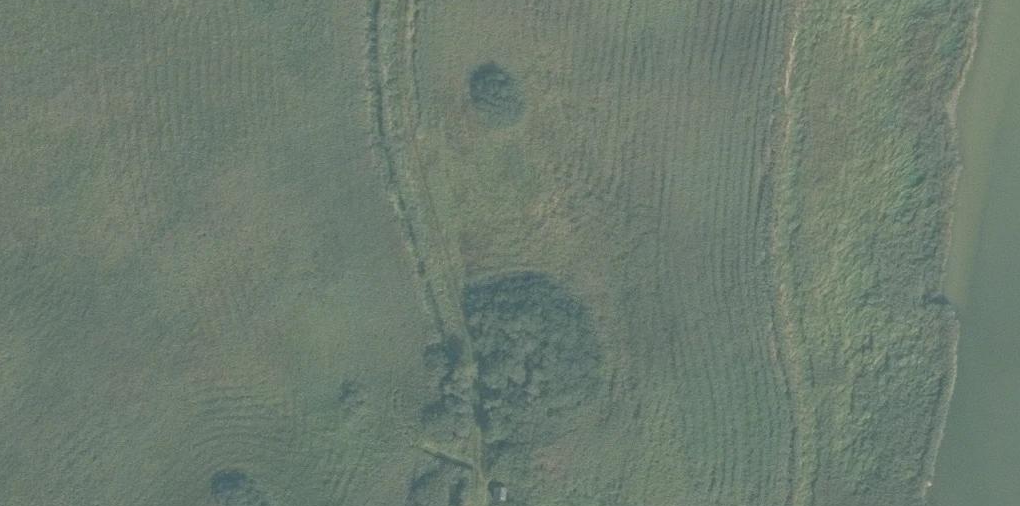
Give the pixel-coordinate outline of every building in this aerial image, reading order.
[(505,490),(495,489),(494,503),(504,504),(505,490)]
